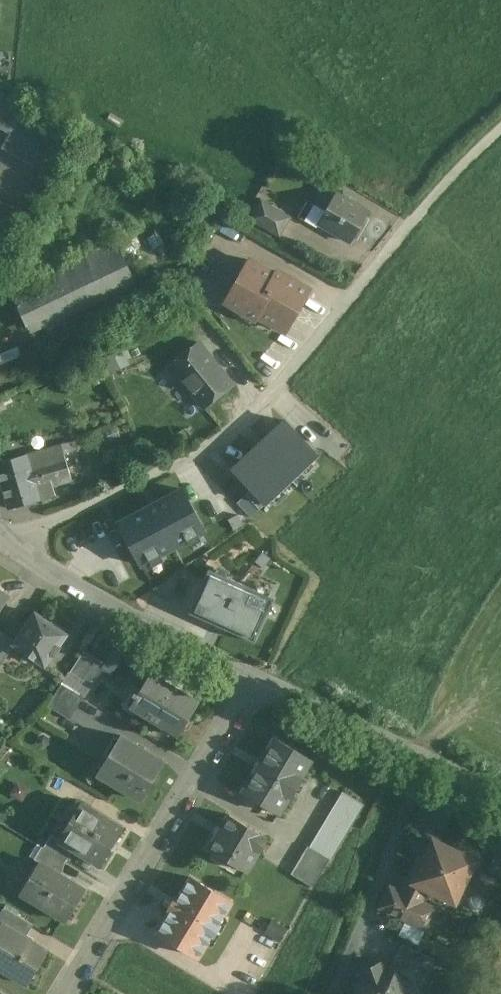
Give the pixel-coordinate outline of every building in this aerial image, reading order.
[(0,90),(0,127),(11,133),(2,147),(54,177),(78,136),(0,90)] [(335,193),(325,210),(315,204),(305,221),(316,227),(318,223),(350,242),(368,212),(348,200),(351,196),(342,191),(339,195),(335,193)] [(291,216),(260,198),(248,219),(279,237),(291,216)] [(0,200),(0,239),(17,210),(0,200)] [(374,228),(361,241),(369,249),(382,236),(374,228)] [(116,240),(10,290),(26,324),(132,275),(116,240)] [(273,274),(248,259),(224,301),(256,319),(258,315),(286,331),(309,290),(275,270),(273,274)] [(233,384),(199,342),(170,366),(204,407),(233,384)] [(319,452),(287,416),(229,468),(249,491),(239,500),(251,513),(319,452)] [(75,441),(61,445),(68,467),(72,480),(85,476),(75,441)] [(26,455),(26,454),(0,462),(0,478),(2,485),(68,467),(61,445),(26,455)] [(68,467),(2,485),(9,508),(39,499),(37,490),(72,480),(68,467)] [(139,568),(213,533),(190,485),(117,521),(139,568)] [(285,593),(208,558),(185,608),(263,643),(285,593)] [(15,641),(14,643),(15,643),(44,664),(66,633),(64,632),(64,628),(52,620),(49,621),(35,612),(15,641)] [(0,642),(0,665),(15,643),(14,643),(15,641),(5,634),(0,642)] [(69,670),(93,685),(107,664),(84,648),(69,670)] [(61,683),(84,696),(93,685),(69,670),(61,683)] [(201,700),(153,671),(140,693),(136,690),(134,694),(138,696),(132,706),(180,735),(201,700)] [(47,705),(70,718),(84,696),(61,683),(47,705)] [(164,760),(122,734),(99,772),(141,798),(164,760)] [(311,758),(275,737),(242,792),(278,814),(289,795),(292,796),(302,779),(299,777),(311,758)] [(342,791),(309,847),(330,859),(331,860),(364,805),(342,791)] [(125,826),(82,800),(81,802),(86,804),(79,816),(75,813),(60,837),(59,839),(75,848),(102,865),(125,826)] [(442,835),(451,810),(423,800),(414,825),(442,835)] [(266,836),(229,814),(222,826),(221,825),(214,836),(216,837),(209,849),(246,871),(266,836)] [(60,837),(53,833),(45,847),(64,858),(68,861),(75,848),(59,839),(60,837)] [(476,860),(433,840),(425,856),(417,860),(404,884),(408,885),(403,894),(420,901),(427,888),(455,902),(476,860)] [(488,869),(500,876),(500,844),(488,869)] [(45,847),(43,846),(36,858),(42,862),(57,870),(64,858),(45,847)] [(309,847),(307,846),(302,855),(324,868),(330,859),(309,847)] [(324,868),(302,855),(297,864),(319,878),(324,868)] [(57,870),(42,862),(23,894),(67,920),(86,888),(57,870)] [(319,878),(297,864),(291,874),(313,887),(319,878)] [(483,871),(478,888),(495,894),(500,877),(483,871)] [(231,901),(191,877),(177,899),(176,898),(169,909),(171,910),(158,932),(197,956),(231,901)] [(403,894),(390,888),(380,907),(427,929),(437,909),(420,901),(403,894)] [(4,906),(0,913),(0,920),(1,920),(26,935),(32,923),(4,906)] [(1,920),(0,922),(0,971),(26,986),(48,948),(26,935),(1,920)] [(286,929),(273,921),(265,933),(279,941),(286,929)] [(434,959),(402,944),(392,965),(424,981),(434,959)] [(383,975),(379,963),(362,969),(366,981),(355,985),(358,993),(415,993),(420,992),(417,985),(423,983),(424,981),(392,965),(389,971),(389,973),(383,975)] [(466,993),(486,993),(471,985),(466,993)]
